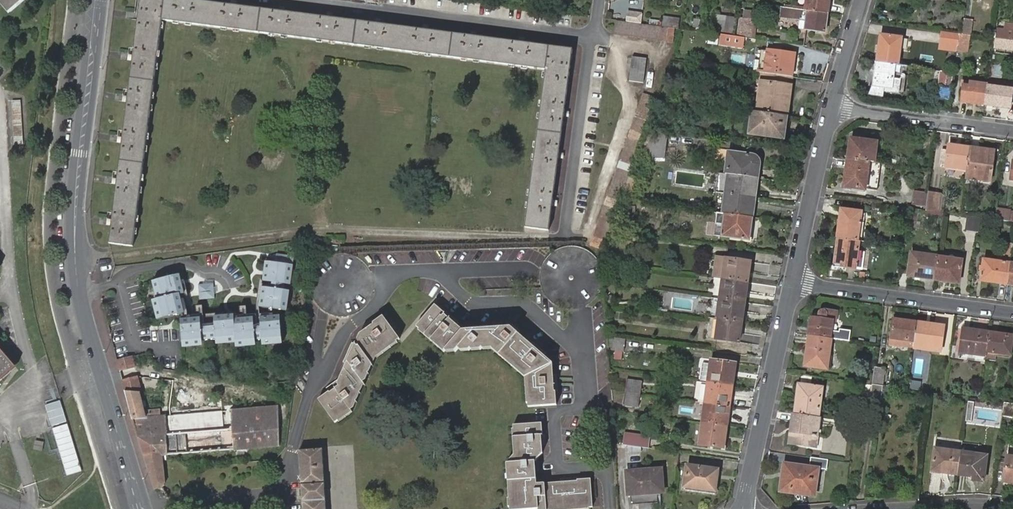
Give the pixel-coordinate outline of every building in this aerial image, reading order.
[(9,14),(25,0),(0,0),(0,3),(9,14)] [(194,0),(142,0),(111,243),(134,246),(163,20),(544,71),(525,228),(548,231),(571,50),(194,0)] [(828,15),(830,0),(808,0),(807,12),(828,15)] [(553,13),(566,15),(568,7),(554,5),(553,13)] [(825,33),(828,15),(807,12),(787,9),(785,21),(804,23),(803,30),(825,33)] [(741,19),(739,37),(755,39),(757,21),(758,14),(747,13),(746,20),(741,19)] [(714,34),(725,35),(727,19),(717,17),(714,34)] [(666,28),(680,30),(682,21),(666,19),(664,28),(666,28)] [(727,19),(725,35),(735,36),(737,20),(727,19)] [(965,19),(962,34),(968,35),(971,36),(973,20),(965,19)] [(666,28),(618,22),(616,36),(665,43),(666,28)] [(1005,24),(1004,30),(997,29),(996,39),(1012,41),(1012,25),(1005,24)] [(959,34),(941,32),(939,45),(942,45),(942,49),(957,51),(957,50),(959,34)] [(801,36),(783,34),(783,43),(800,45),(801,36)] [(962,34),(959,34),(957,50),(966,52),(968,35),(962,34)] [(881,36),(877,63),(898,65),(902,39),(881,36)] [(721,46),(743,49),(744,39),(722,37),(721,46)] [(996,39),(995,47),(1012,50),(1012,41),(996,39)] [(795,55),(765,51),(762,74),(792,77),(795,55)] [(631,58),(628,82),(642,84),(645,60),(631,58)] [(898,65),(877,63),(873,88),(895,90),(898,74),(903,74),(904,66),(898,65)] [(761,83),(760,93),(789,97),(792,77),(762,74),(759,73),(758,82),(761,83)] [(961,103),(984,106),(987,87),(987,85),(971,83),(971,88),(964,87),(961,103)] [(987,87),(984,106),(1003,108),(1003,106),(1010,107),(1012,90),(987,87)] [(939,99),(948,101),(950,90),(940,89),(939,99)] [(789,97),(760,93),(757,113),(782,116),(785,117),(786,117),(789,97)] [(604,251),(656,99),(642,95),(591,245),(590,246),(602,250),(604,251)] [(15,136),(24,136),(24,98),(15,98),(15,136)] [(757,113),(751,112),(747,135),(782,140),(784,125),(781,125),(782,116),(757,113)] [(649,132),(646,131),(639,151),(647,152),(649,132)] [(668,134),(649,132),(647,152),(646,156),(665,159),(668,134)] [(851,139),(848,159),(876,163),(878,143),(851,139)] [(968,151),(968,148),(959,147),(959,151),(947,149),(945,167),(965,170),(968,151)] [(978,152),(968,151),(965,170),(964,178),(990,181),(993,152),(979,150),(978,152)] [(728,175),(758,179),(760,165),(757,165),(757,164),(757,162),(756,161),(755,159),(753,158),(751,158),(750,157),(748,157),(747,155),(728,152),(725,174),(728,175)] [(876,163),(848,159),(845,187),(880,191),(883,164),(876,163)] [(756,188),(758,179),(728,175),(725,194),(752,198),(753,188),(756,188)] [(940,194),(928,193),(926,210),(938,212),(940,194)] [(751,209),(752,198),(725,194),(723,214),(752,218),(753,209),(751,209)] [(907,208),(896,206),(897,211),(902,217),(906,219),(907,208)] [(918,209),(909,208),(908,216),(917,217),(918,211),(918,209)] [(1008,209),(995,208),(994,219),(1007,221),(1008,209)] [(838,228),(837,238),(860,242),(862,223),(858,223),(859,214),(840,211),(839,221),(842,222),(841,229),(838,228)] [(934,213),(918,211),(917,217),(916,221),(933,223),(934,213)] [(723,214),(717,213),(716,223),(723,224),(721,237),(750,240),(752,218),(723,214)] [(977,232),(979,217),(966,215),(964,230),(977,232)] [(860,242),(837,238),(834,264),(846,265),(856,266),(860,242)] [(318,239),(316,251),(324,252),(326,240),(318,239)] [(278,262),(267,261),(265,280),(274,282),(273,288),(264,287),(261,307),(284,310),(290,264),(295,264),(296,255),(279,253),(278,259),(278,262)] [(937,258),(937,257),(911,253),(908,276),(926,279),(927,276),(935,277),(937,258)] [(715,258),(713,278),(721,280),(746,283),(749,263),(715,258)] [(961,261),(937,258),(935,277),(934,280),(943,281),(944,276),(959,278),(961,261)] [(981,281),(1006,284),(1009,264),(984,260),(981,281)] [(186,293),(183,280),(181,273),(160,279),(165,297),(160,298),(166,318),(187,313),(182,294),(186,293)] [(744,302),(747,283),(746,283),(721,280),(719,299),(744,302)] [(202,299),(217,297),(215,282),(200,284),(202,299)] [(742,323),(744,302),(719,299),(716,319),(717,320),(742,323)] [(504,351),(502,354),(527,378),(529,407),(541,407),(557,406),(557,393),(555,393),(552,393),(552,386),(555,386),(554,380),(557,380),(557,376),(555,375),(554,364),(546,358),(548,355),(545,353),(543,355),(538,351),(536,353),(532,349),(533,347),(520,335),(522,333),(519,330),(517,333),(513,329),(489,329),(487,332),(483,330),(480,330),(480,326),(476,327),(476,330),(464,330),(459,325),(460,323),(457,321),(455,323),(451,319),(449,321),(444,317),(446,314),(447,314),(437,304),(418,326),(446,351),(461,351),(461,349),(496,349),(498,346),(504,351)] [(198,307),(199,318),(203,317),(207,317),(206,306),(198,307)] [(809,336),(831,339),(833,322),(837,323),(838,313),(824,311),(823,311),(822,312),(820,313),(819,314),(819,315),(819,316),(818,320),(812,319),(809,336)] [(203,317),(199,318),(183,320),(185,340),(238,336),(239,341),(285,336),(283,315),(262,317),(263,326),(258,327),(257,317),(237,319),(237,314),(216,316),(217,325),(204,326),(203,317)] [(330,390),(319,398),(335,422),(353,410),(352,408),(354,407),(365,382),(363,378),(360,374),(367,370),(370,374),(378,357),(401,340),(385,317),(376,324),(377,326),(373,329),(371,327),(369,323),(366,326),(367,329),(361,334),(357,343),(359,347),(356,353),(352,351),(351,353),(349,352),(344,361),(347,363),(341,377),(336,381),(339,384),(340,385),(336,388),(338,391),(333,394),(330,390)] [(891,338),(914,342),(915,341),(917,322),(894,319),(891,338)] [(739,343),(742,323),(717,320),(715,340),(739,343)] [(931,348),(940,349),(943,326),(917,322),(915,341),(932,343),(931,348)] [(986,352),(988,332),(975,330),(974,334),(962,332),(960,352),(985,355),(986,352)] [(988,332),(986,352),(1011,355),(1012,340),(1012,338),(1006,337),(1006,335),(988,332)] [(827,370),(831,339),(809,336),(804,367),(827,370)] [(626,341),(609,338),(610,351),(625,353),(626,341)] [(890,344),(913,348),(914,342),(891,338),(890,344)] [(914,342),(914,348),(940,352),(940,349),(931,348),(932,343),(915,341),(914,342)] [(359,347),(357,343),(354,342),(349,352),(351,353),(352,351),(356,353),(359,347)] [(496,349),(502,354),(504,351),(498,346),(496,349)] [(959,356),(984,360),(985,355),(960,352),(959,356)] [(985,355),(984,360),(996,361),(996,356),(1011,358),(1011,355),(986,352),(985,355)] [(9,367),(0,357),(0,375),(9,367)] [(127,396),(134,420),(145,419),(138,391),(143,391),(134,357),(118,360),(121,371),(124,382),(127,396)] [(707,382),(707,383),(732,387),(735,363),(710,360),(709,365),(701,363),(699,381),(707,382)] [(874,368),(872,385),(883,386),(885,370),(874,368)] [(363,378),(370,374),(367,370),(360,374),(363,378)] [(628,380),(626,393),(627,394),(642,396),(643,396),(644,383),(628,380)] [(732,387),(707,383),(704,403),(729,407),(732,387)] [(339,384),(330,390),(333,394),(338,391),(336,388),(340,385),(339,384)] [(870,400),(880,402),(882,392),(883,386),(872,385),(870,400)] [(802,416),(819,418),(823,389),(800,386),(798,397),(804,398),(802,416)] [(642,396),(627,394),(625,407),(640,409),(642,396)] [(798,397),(795,415),(802,416),(804,398),(798,397)] [(65,398),(49,402),(67,474),(83,470),(65,398)] [(1002,415),(1012,417),(1012,403),(1003,402),(1002,415)] [(729,407),(704,403),(702,424),(727,427),(729,407)] [(134,420),(146,458),(162,457),(278,445),(274,405),(189,413),(188,405),(171,407),(172,416),(161,416),(161,410),(152,411),(153,418),(145,419),(134,420)] [(817,438),(819,418),(802,416),(795,415),(793,415),(788,444),(810,447),(812,437),(817,438)] [(510,508),(574,508),(592,508),(591,479),(577,480),(577,485),(571,485),(571,482),(565,482),(565,481),(565,479),(561,479),(561,483),(545,484),(545,488),(541,488),(540,484),(537,485),(536,472),(539,471),(539,468),(537,468),(534,468),(534,463),(536,463),(543,453),(543,446),(546,446),(546,441),(544,442),(543,424),(515,425),(517,455),(511,463),(507,463),(509,489),(516,489),(516,499),(510,499),(510,508)] [(727,427),(702,424),(699,446),(724,450),(727,427)] [(623,446),(649,449),(650,436),(625,433),(623,446)] [(301,456),(305,508),(328,508),(324,449),(301,450),(301,456)] [(931,472),(958,476),(961,453),(935,449),(931,472)] [(961,453),(958,476),(973,478),(973,481),(984,483),(988,456),(961,453)] [(827,466),(829,460),(815,456),(813,462),(827,466)] [(1012,482),(1012,457),(1007,456),(1003,481),(1012,482)] [(146,458),(156,489),(162,490),(166,484),(163,461),(162,457),(146,458)] [(782,482),(780,482),(779,491),(793,493),(793,489),(812,492),(814,480),(818,480),(819,469),(783,465),(782,472),(785,473),(785,477),(783,476),(782,482)] [(684,487),(715,491),(717,470),(687,467),(684,487)] [(629,494),(663,492),(662,469),(628,472),(629,494)]
